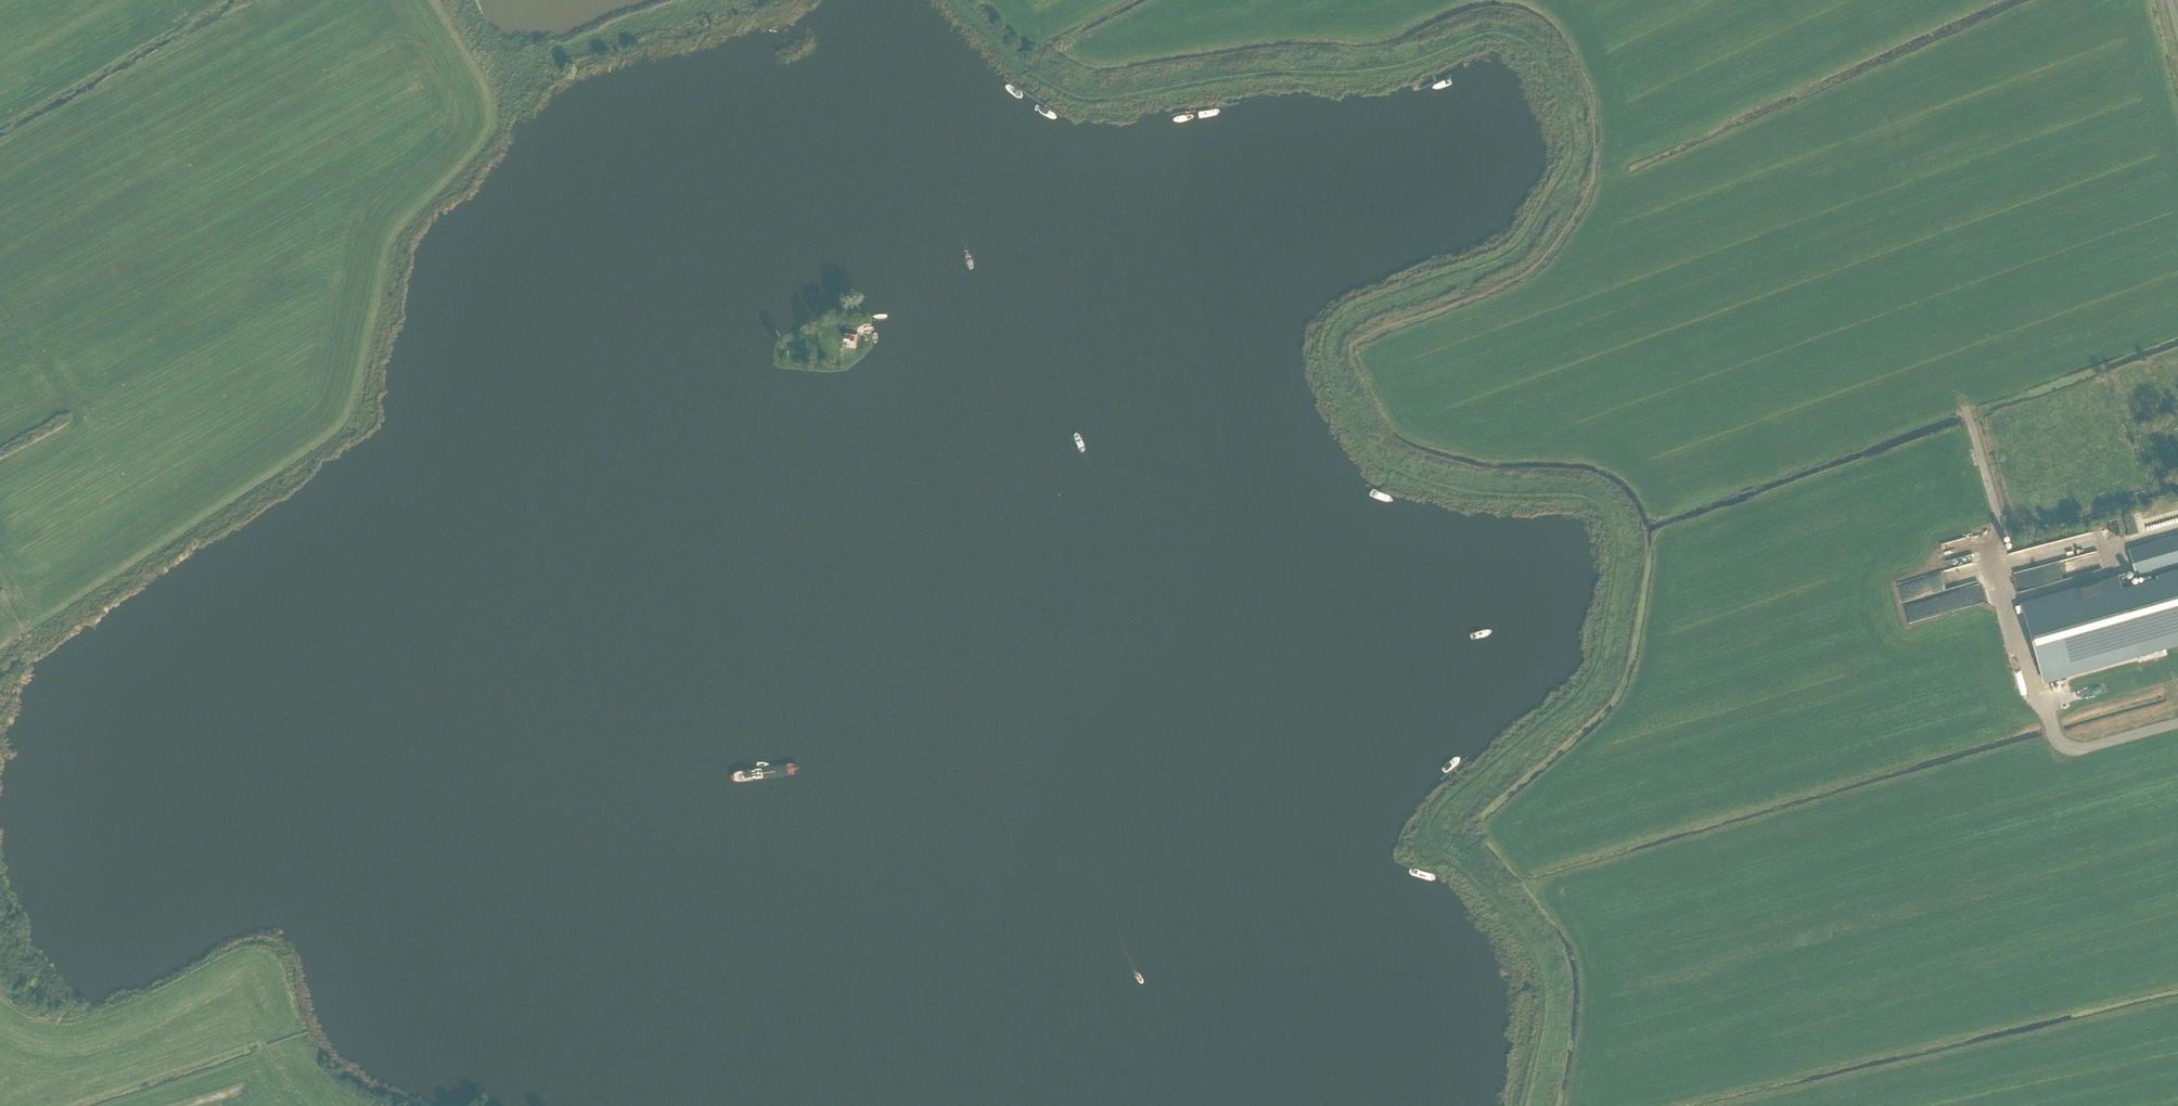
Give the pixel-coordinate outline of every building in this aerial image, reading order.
[(858,329),(845,327),(844,339),(850,340),(850,342),(856,343),(858,329)] [(2125,519),(2130,536),(2139,533),(2134,516),(2125,519)] [(2045,584),(2041,565),(2097,553),(2093,534),(2011,552),(2020,590),(2045,584)] [(2129,550),(2137,580),(2162,573),(2164,579),(2137,587),(2135,578),(2127,580),(2125,572),(2117,574),(2119,580),(2022,607),(2043,682),(2177,644),(2177,536),(2129,550)]
